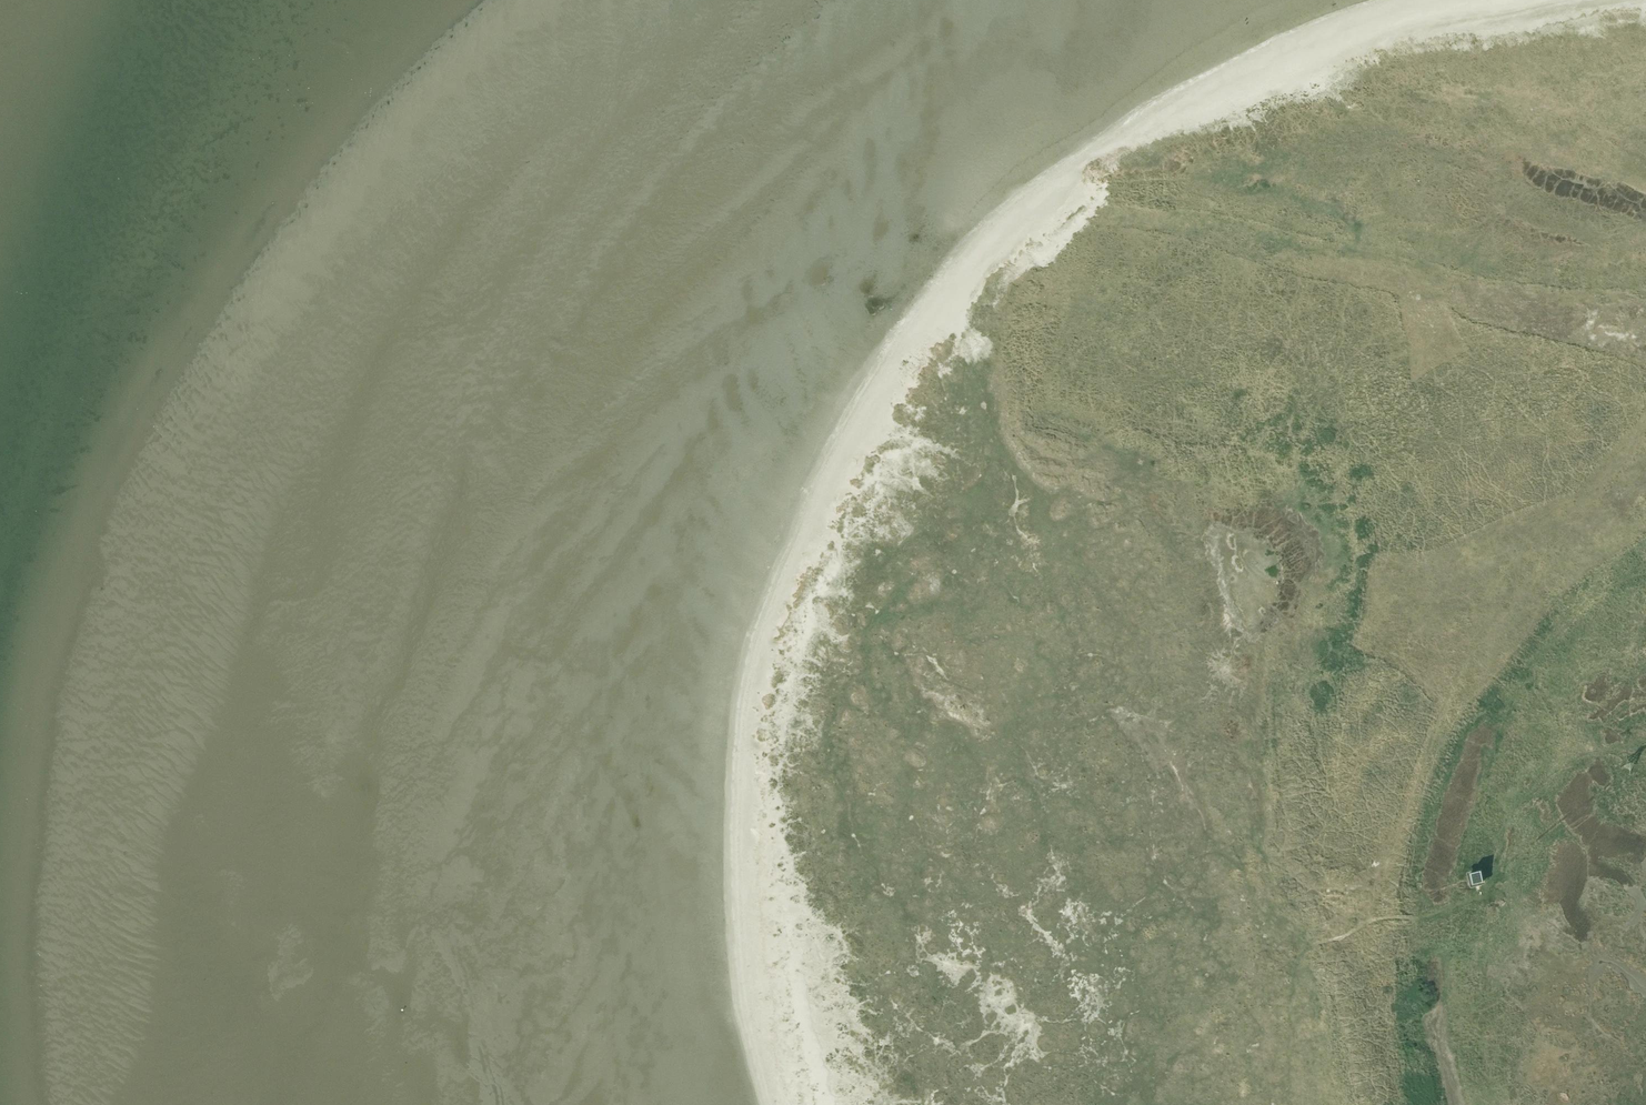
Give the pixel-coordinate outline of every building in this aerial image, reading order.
[(1469,875),(1472,886),(1482,883),(1480,872),(1469,875)]
